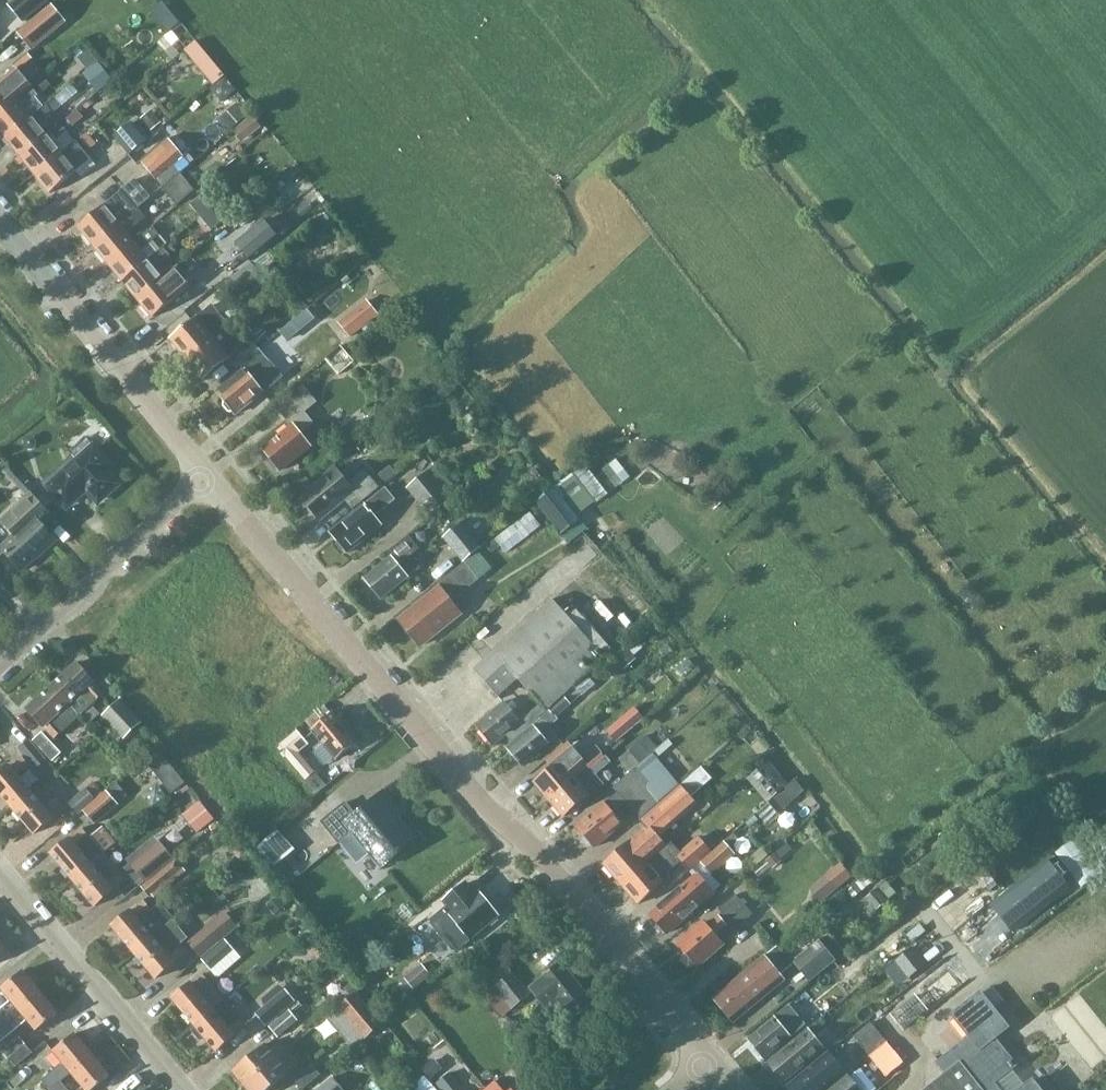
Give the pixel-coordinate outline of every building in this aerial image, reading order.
[(5,7),(20,25),(47,3),(48,3),(51,0),(13,0),(5,7)] [(52,3),(17,32),(32,50),(67,22),(52,3)] [(151,12),(168,33),(180,24),(162,3),(151,12)] [(224,76),(196,41),(185,51),(213,85),(224,76)] [(87,70),(96,81),(106,72),(97,62),(87,70)] [(16,98),(30,86),(15,68),(0,81),(0,111),(16,98)] [(51,86),(43,77),(36,83),(44,92),(51,86)] [(22,105),(25,103),(27,106),(38,96),(31,88),(17,99),(16,98),(0,111),(0,133),(4,138),(31,116),(22,105)] [(46,134),(37,124),(40,122),(42,123),(53,114),(46,106),(32,117),(31,116),(4,138),(19,156),(46,134)] [(230,132),(247,118),(238,106),(221,120),(230,132)] [(72,124),(81,116),(76,110),(67,117),(72,124)] [(151,111),(142,118),(153,131),(161,124),(151,111)] [(252,117),(239,128),(247,138),(261,127),(252,117)] [(113,136),(129,155),(148,139),(131,120),(113,136)] [(61,152),(51,141),(54,139),(57,142),(68,133),(61,123),(46,135),(46,134),(19,156),(34,174),(61,152)] [(169,140),(142,162),(163,188),(182,174),(174,164),(183,157),(169,140)] [(49,192),(90,159),(76,142),(61,153),(61,152),(34,174),(49,192)] [(182,174),(163,188),(177,206),(195,191),(182,174)] [(90,202),(101,193),(96,188),(85,197),(90,202)] [(105,206),(78,227),(93,245),(120,224),(119,223),(138,207),(124,190),(105,206)] [(210,207),(200,196),(190,205),(200,216),(210,207)] [(219,204),(212,210),(222,222),(229,216),(219,204)] [(129,230),(141,221),(146,217),(138,207),(119,223),(120,224),(93,245),(108,263),(135,242),(134,241),(125,230),(127,228),(129,230)] [(200,216),(212,231),(222,222),(212,210),(210,207),(200,216)] [(262,219),(234,243),(250,262),(278,237),(262,219)] [(167,244),(152,226),(134,241),(135,242),(108,263),(123,282),(163,248),(167,244)] [(170,257),(163,248),(123,282),(138,300),(165,278),(154,265),(156,263),(159,266),(170,257)] [(261,276),(275,265),(266,253),(252,265),(251,263),(225,284),(235,296),(261,276)] [(194,285),(185,275),(178,266),(165,278),(138,300),(153,318),(180,296),(194,285)] [(318,281),(308,269),(296,278),(306,290),(318,281)] [(367,299),(337,323),(350,338),(379,314),(367,299)] [(227,325),(219,315),(211,306),(197,317),(170,339),(187,360),(214,337),(226,328),(225,326),(227,325)] [(286,341),(295,334),(289,325),(279,332),(286,341)] [(231,358),(222,347),(234,338),(226,328),(214,337),(187,360),(204,380),(231,358)] [(260,350),(258,347),(250,339),(232,354),(241,364),(242,364),(260,350)] [(243,369),(216,391),(234,413),(281,375),(260,350),(242,364),(241,364),(240,365),(243,369)] [(454,385),(447,376),(434,387),(441,396),(454,385)] [(281,471),(312,447),(302,435),(315,424),(306,413),(318,403),(305,387),(278,408),(293,426),(263,449),(281,471)] [(26,441),(26,445),(28,449),(33,449),(36,446),(36,442),(34,439),(29,438),(26,441)] [(78,462),(50,488),(67,507),(87,489),(99,502),(118,485),(106,472),(111,468),(93,448),(84,438),(69,452),(73,456),(78,462)] [(616,459),(603,470),(616,487),(630,477),(616,459)] [(430,518),(460,493),(437,465),(407,489),(430,518)] [(390,467),(379,476),(386,484),(397,475),(390,467)] [(355,513),(382,490),(367,473),(350,487),(338,473),(304,501),(322,522),(346,502),(355,513)] [(382,490),(355,513),(356,513),(330,534),(347,554),(383,524),(377,517),(396,500),(385,487),(382,490)] [(568,544),(588,528),(555,487),(535,503),(568,544)] [(5,553),(22,572),(56,541),(42,526),(53,516),(32,494),(30,492),(27,495),(0,520),(0,521),(14,536),(1,548),(0,548),(0,557),(5,553)] [(490,537),(500,552),(527,533),(517,518),(490,537)] [(481,549),(480,548),(461,523),(443,538),(463,562),(477,550),(478,552),(481,549)] [(381,599),(421,568),(411,557),(420,550),(409,536),(388,554),(391,558),(365,579),(381,599)] [(493,569),(478,552),(477,550),(463,562),(436,585),(439,588),(399,620),(421,647),(463,614),(453,602),(479,581),(493,569)] [(577,609),(568,617),(553,601),(474,670),(498,696),(518,679),(541,704),(547,711),(589,674),(605,660),(604,658),(613,650),(577,609)] [(633,654),(624,644),(611,655),(620,666),(633,654)] [(94,684),(95,683),(76,662),(51,685),(79,717),(94,703),(103,694),(94,684)] [(557,717),(596,682),(589,674),(547,711),(512,742),(513,743),(507,748),(522,766),(559,737),(550,728),(559,720),(558,718),(557,717)] [(54,740),(79,717),(51,685),(26,708),(45,729),(54,740)] [(102,716),(124,739),(143,721),(121,698),(102,716)] [(520,708),(513,713),(505,703),(476,726),(493,746),(506,735),(512,742),(547,711),(541,704),(527,715),(520,708)] [(635,707),(607,730),(616,741),(643,717),(635,707)] [(310,731),(335,762),(358,744),(333,713),(310,731)] [(285,757),(305,779),(315,771),(299,752),(310,744),(297,729),(279,744),(286,752),(285,757)] [(33,740),(52,761),(61,753),(42,732),(33,740)] [(647,734),(628,751),(640,764),(657,748),(658,747),(647,734)] [(37,768),(48,760),(33,743),(23,752),(37,768)] [(588,768),(603,756),(596,747),(581,760),(588,768)] [(641,821),(703,767),(702,765),(680,784),(657,758),(662,753),(657,748),(640,764),(635,768),(636,768),(612,789),(617,794),(578,827),(586,837),(584,841),(588,847),(593,845),(596,848),(624,825),(613,813),(624,803),(641,821)] [(588,768),(581,760),(580,760),(572,750),(534,782),(549,800),(576,778),(588,768)] [(595,776),(610,764),(603,756),(588,768),(595,776)] [(20,777),(31,768),(22,757),(11,766),(10,765),(0,774),(0,795),(12,810),(32,792),(20,777)] [(769,800),(788,785),(769,763),(751,779),(769,800)] [(697,806),(690,798),(713,778),(703,767),(641,821),(652,834),(654,832),(659,839),(697,806)] [(576,778),(549,800),(564,818),(590,796),(603,785),(595,776),(588,768),(576,778)] [(786,805),(802,791),(794,781),(777,795),(786,805)] [(86,789),(67,804),(77,816),(84,811),(103,795),(93,782),(86,789)] [(108,791),(103,795),(84,811),(94,824),(118,804),(108,791)] [(56,798),(45,806),(32,792),(12,810),(34,836),(56,820),(55,818),(66,809),(56,798)] [(352,834),(381,869),(418,841),(400,819),(403,816),(384,792),(355,815),(345,804),(321,822),(339,845),(352,834)] [(215,819),(201,801),(187,812),(201,830),(215,819)] [(215,835),(222,830),(217,824),(211,829),(215,835)] [(100,830),(90,838),(83,829),(51,854),(73,881),(105,854),(103,852),(112,844),(100,830)] [(665,846),(659,839),(654,832),(652,834),(635,847),(631,842),(604,865),(621,885),(665,846)] [(733,832),(702,862),(713,875),(736,853),(729,845),(738,837),(733,832)] [(690,871),(711,853),(699,838),(681,854),(670,841),(665,846),(621,885),(639,905),(665,881),(663,878),(681,861),(690,871)] [(160,843),(132,867),(145,882),(158,871),(163,867),(165,865),(166,866),(175,859),(160,843)] [(233,852),(240,860),(249,853),(242,845),(233,852)] [(775,853),(766,861),(773,868),(781,861),(775,853)] [(127,883),(117,871),(118,870),(105,854),(73,881),(95,907),(127,883)] [(165,865),(163,867),(174,881),(185,871),(175,859),(166,866),(165,865)] [(1048,859),(990,904),(1012,932),(1070,887),(1048,859)] [(824,901),(852,878),(842,865),(813,889),(824,901)] [(145,882),(141,886),(151,898),(152,897),(153,898),(169,884),(158,871),(145,882)] [(667,934),(697,908),(698,909),(716,893),(697,872),(678,889),(680,891),(651,916),(657,923),(656,927),(662,933),(666,932),(667,934)] [(867,874),(848,889),(854,897),(873,881),(867,874)] [(455,925),(469,941),(489,925),(493,926),(498,921),(498,917),(501,915),(480,891),(472,898),(461,885),(442,901),(447,907),(432,919),(444,933),(455,925)] [(877,889),(866,898),(877,910),(888,902),(877,889)] [(265,903),(274,914),(287,904),(278,893),(265,903)] [(724,944),(718,937),(717,935),(731,923),(736,929),(754,915),(735,894),(718,909),(722,913),(719,916),(718,915),(707,925),(704,922),(677,946),(696,968),(724,944)] [(134,953),(172,921),(174,919),(160,902),(151,910),(143,901),(112,927),(134,953)] [(202,958),(231,933),(238,927),(225,911),(188,942),(202,958)] [(188,939),(172,921),(134,953),(156,979),(188,955),(180,945),(188,939)] [(321,958),(329,951),(317,936),(308,943),(321,958)] [(894,960),(907,950),(897,938),(885,948),(894,960)] [(818,939),(792,961),(810,982),(836,960),(818,939)] [(202,960),(210,970),(234,950),(225,940),(202,960)] [(793,965),(792,965),(777,947),(714,999),(733,1022),(786,980),(781,975),(793,965)] [(911,948),(896,961),(909,977),(925,965),(911,948)] [(350,970),(359,963),(354,957),(345,964),(350,970)] [(422,963),(401,981),(410,993),(431,975),(422,963)] [(531,995),(512,973),(504,963),(490,975),(475,987),(493,1008),(503,999),(512,1010),(531,995)] [(572,1020),(579,1014),(593,1004),(561,965),(541,981),(530,990),(548,1011),(562,1027),(572,1020)] [(949,969),(925,988),(937,1004),(961,985),(949,969)] [(40,994),(22,972),(1,990),(11,1002),(0,1011),(0,1025),(40,994)] [(832,1011),(849,997),(832,976),(815,990),(822,999),(816,1004),(826,1015),(832,1010),(832,1011)] [(214,1009),(225,1000),(209,980),(197,990),(192,983),(173,999),(195,1025),(214,1009)] [(340,989),(349,999),(357,993),(359,991),(350,981),(340,989)] [(908,1015),(918,1008),(903,988),(893,995),(908,1015)] [(286,990),(257,1015),(267,1027),(296,1002),(286,990)] [(1011,1028),(980,991),(950,1015),(968,1037),(936,1062),(945,1074),(924,1089),(1000,1089),(995,1084),(1019,1066),(997,1038),(1011,1028)] [(383,1024),(357,993),(349,999),(338,1008),(365,1040),(383,1024)] [(27,1021),(36,1033),(58,1016),(40,994),(0,1025),(0,1044),(27,1021)] [(849,1031),(866,1017),(849,997),(832,1011),(849,1031)] [(235,1035),(246,1027),(246,1026),(225,1000),(195,1025),(217,1051),(236,1036),(235,1035)] [(289,1010),(293,1015),(302,1008),(298,1002),(289,1010)] [(790,1006),(749,1039),(765,1059),(806,1027),(790,1006)] [(289,1010),(269,1027),(277,1037),(297,1020),(293,1015),(289,1010)] [(871,1058),(887,1044),(870,1023),(853,1036),(871,1058)] [(784,1082),(825,1048),(810,1030),(769,1063),(784,1082)] [(92,1057),(74,1035),(53,1052),(62,1064),(42,1081),(49,1089),(52,1089),(62,1083),(71,1075),(71,1074),(92,1057)] [(15,1069),(33,1053),(20,1037),(2,1052),(15,1069)] [(245,1086),(288,1050),(281,1042),(271,1050),(266,1045),(233,1072),(245,1086)] [(887,1077),(903,1063),(887,1044),(871,1058),(887,1077)] [(295,1058),(288,1050),(245,1086),(248,1089),(271,1089),(291,1074),(291,1073),(301,1064),(295,1058)] [(787,1087),(790,1089),(822,1089),(844,1071),(828,1052),(787,1087)] [(84,1089),(95,1089),(110,1079),(92,1057),(71,1074),(71,1075),(84,1089)] [(435,1060),(423,1070),(431,1080),(443,1070),(435,1060)] [(450,1073),(436,1085),(440,1089),(464,1089),(450,1073)] [(316,1089),(344,1089),(332,1076),(316,1089)] [(849,1076),(832,1089),(861,1089),(849,1076)] [(496,1082),(497,1081),(496,1079),(485,1089),(486,1089),(504,1089),(496,1082)] [(1033,1079),(1019,1089),(1042,1089),(1033,1079)]
